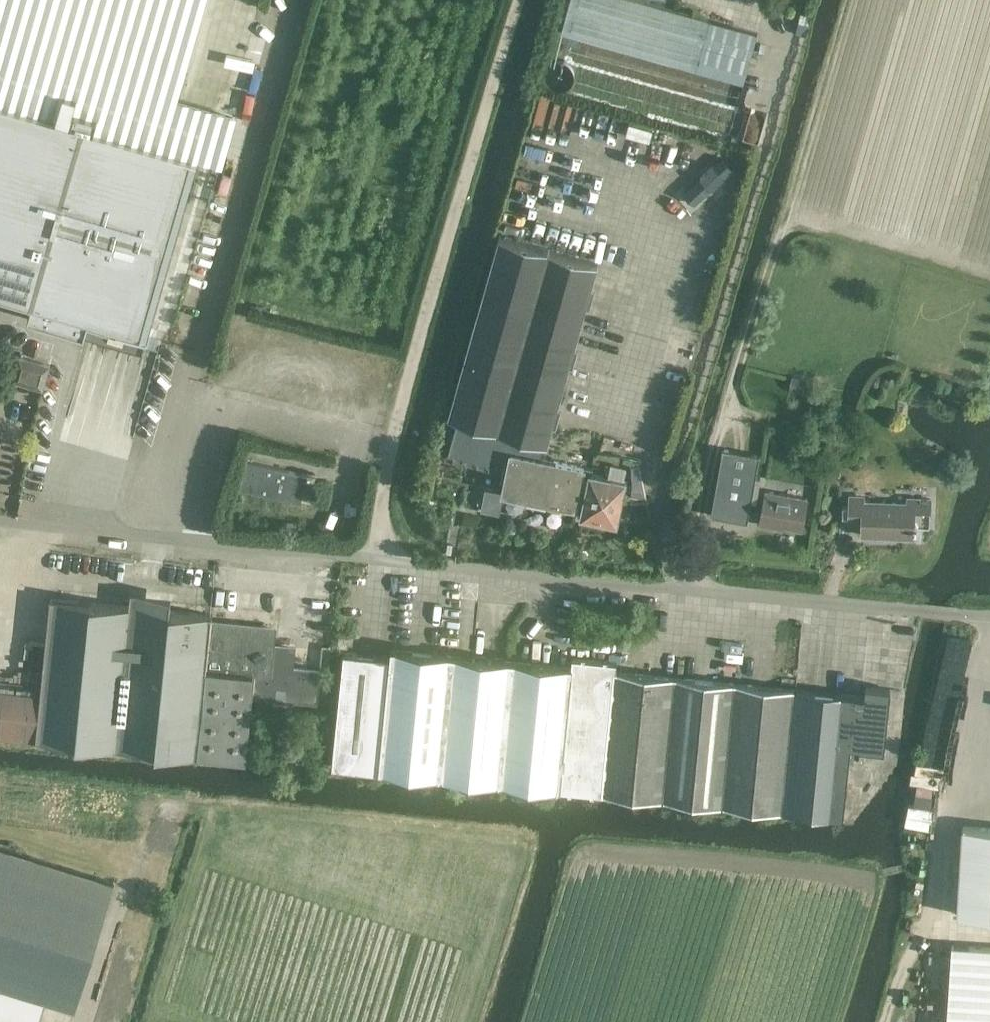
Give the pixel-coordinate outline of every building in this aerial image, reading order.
[(192,0),(0,0),(0,46),(164,95),(192,0)] [(560,32),(743,83),(756,33),(640,0),(569,0),(560,32)] [(146,336),(197,159),(94,129),(98,116),(75,109),(71,123),(0,102),(0,294),(6,296),(2,310),(85,333),(89,320),(146,336)] [(535,456),(538,442),(543,443),(595,263),(502,236),(451,417),(457,419),(447,453),(453,454),(452,458),(462,461),(462,458),(465,458),(464,461),(473,464),(474,461),(477,462),(476,464),(485,467),(486,464),(488,465),(488,468),(497,470),(498,468),(507,470),(502,491),(576,506),(584,466),(535,456)] [(49,364),(18,356),(11,380),(42,388),(49,364)] [(710,516),(747,522),(759,455),(722,449),(710,516)] [(306,475),(246,462),(241,489),(300,502),(306,475)] [(619,520),(619,518),(621,508),(620,507),(619,506),(625,478),(624,478),(626,466),(611,463),(608,474),(590,471),(581,513),(616,520),(617,519),(619,520)] [(765,491),(759,524),(774,527),(775,525),(801,530),(807,498),(765,491)] [(915,537),(915,525),(929,525),(929,510),(929,498),(906,497),(906,501),(864,499),(864,495),(848,495),(848,521),(861,522),(861,535),(915,537)] [(320,670),(292,667),(294,646),(274,644),(275,627),(211,621),(212,614),(50,598),(41,693),(0,689),(0,735),(36,739),(246,761),(253,695),(317,701),(320,670)] [(947,632),(923,756),(942,760),(951,713),(957,714),(973,637),(947,632)] [(594,792),(604,793),(616,670),(616,662),(607,661),(607,658),(603,658),(603,660),(585,658),(585,656),(581,656),(581,658),(572,657),(571,666),(391,648),(390,657),(343,652),(332,766),(378,771),(568,789),(567,791),(571,792),(572,790),(590,791),(590,794),(594,794),(594,792)] [(616,670),(604,793),(784,811),(796,688),(616,670)] [(855,694),(796,688),(784,811),(843,817),(850,746),(859,747),(859,748),(884,750),(890,688),(865,685),(864,696),(855,695),(855,694)] [(962,826),(957,914),(989,916),(989,828),(962,826)] [(113,881),(0,846),(0,986),(74,1009),(113,881)] [(946,1021),(989,1021),(989,947),(951,945),(946,1021)]
